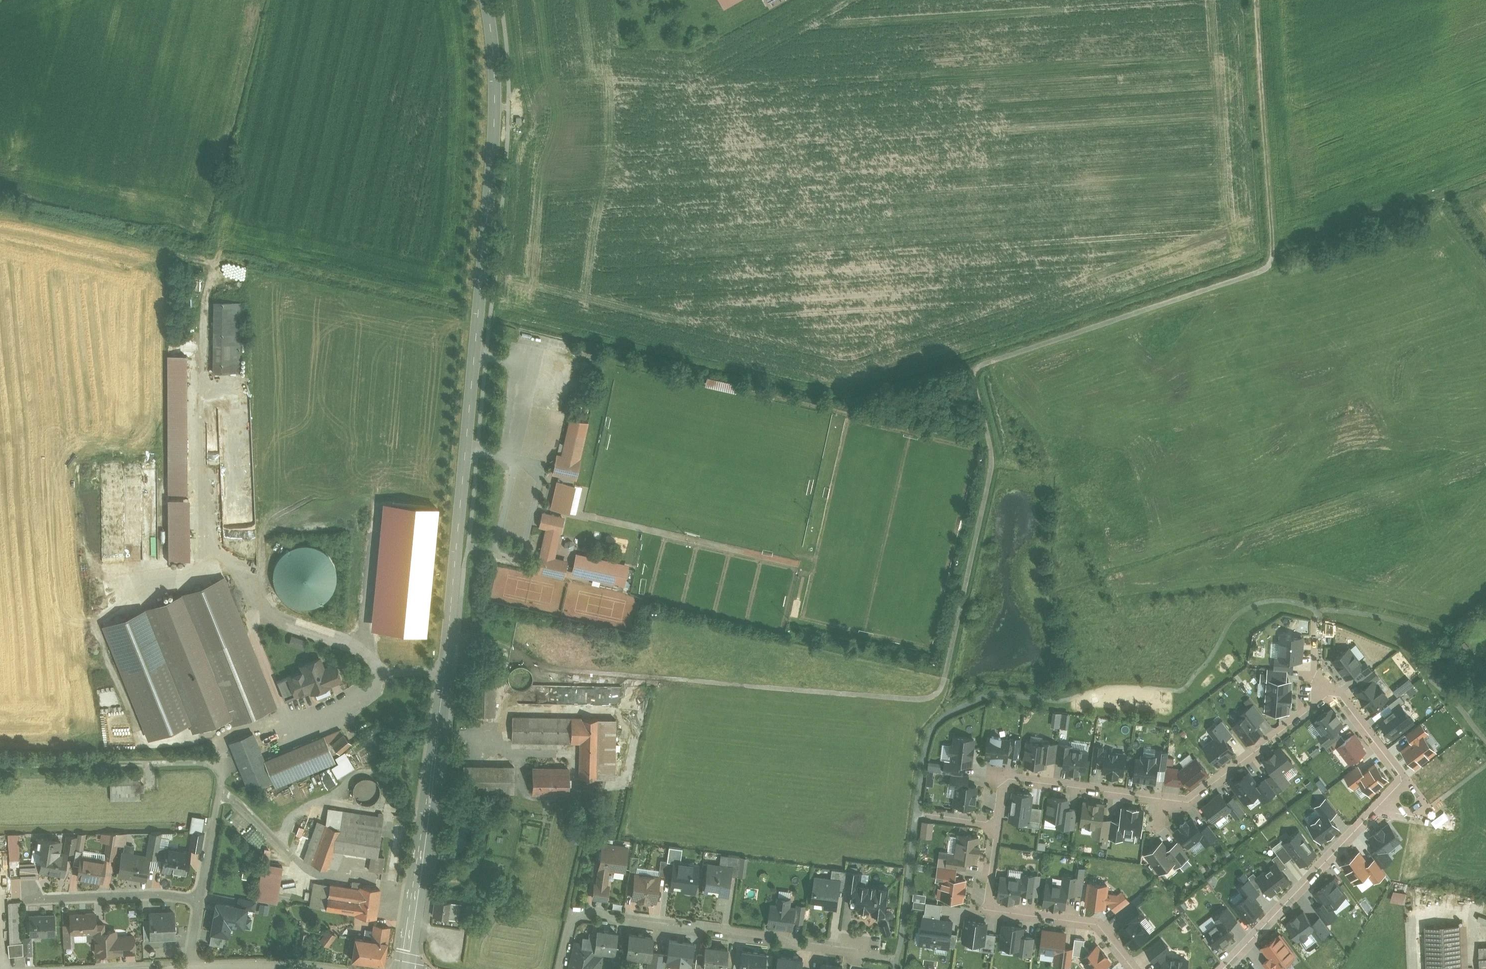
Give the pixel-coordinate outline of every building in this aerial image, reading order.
[(724,8),(739,0),(720,0),(724,8)] [(240,302),(214,302),(213,372),(239,372),(240,302)] [(168,353),(168,492),(188,492),(187,353),(168,353)] [(706,377),(705,387),(738,390),(739,381),(706,377)] [(570,418),(562,455),(557,454),(553,473),(559,475),(558,480),(569,483),(575,485),(581,460),(579,459),(588,422),(570,418)] [(569,483),(558,480),(552,505),(563,508),(569,483)] [(189,499),(169,499),(169,560),(189,560),(189,499)] [(561,516),(542,512),(539,527),(547,529),(538,569),(564,575),(567,564),(551,560),(561,516)] [(322,601),(329,595),(334,587),(336,577),(335,568),(332,559),(325,552),(317,547),(307,545),(298,546),(289,550),(282,556),(277,564),(275,574),(276,583),(280,592),(286,599),(294,604),(304,606),(313,605),(322,601)] [(618,567),(576,557),(573,571),(615,580),(618,567)] [(225,578),(181,595),(203,651),(235,638),(247,633),(225,578)] [(181,595),(167,601),(216,723),(230,717),(203,651),(181,595)] [(216,723),(167,601),(144,609),(189,720),(193,731),(216,723)] [(189,720),(144,609),(104,625),(148,736),(189,720)] [(277,707),(247,633),(235,638),(265,712),(277,707)] [(1280,634),(1279,657),(1293,658),(1301,658),(1302,635),(1280,634)] [(289,635),(287,645),(304,648),(306,638),(289,635)] [(235,638),(203,651),(230,717),(233,725),(265,712),(235,638)] [(1348,645),(1331,657),(1345,676),(1352,671),(1362,664),(1348,645)] [(1293,669),(1293,658),(1279,657),(1273,657),(1273,668),(1286,669),(1293,669)] [(324,669),(320,658),(301,666),(303,670),(311,689),(312,692),(330,685),(330,684),(341,680),(338,672),(339,671),(337,667),(336,667),(335,665),(324,669)] [(1362,664),(1352,671),(1358,679),(1374,668),(1367,660),(1362,664)] [(532,683),(533,679),(532,674),(529,670),(525,667),(521,667),(516,668),(512,670),(509,675),(509,679),(510,684),(512,688),(516,691),(521,691),(526,690),(530,688),(532,683)] [(1266,679),(1265,709),(1288,711),(1290,679),(1286,679),(1286,669),(1273,668),(1267,668),(1267,671),(1261,671),(1261,679),(1266,679)] [(1374,668),(1358,679),(1364,687),(1373,681),(1379,676),(1374,668)] [(303,670),(277,681),(285,699),(311,689),(303,670)] [(495,677),(475,676),(475,716),(494,717),(495,677)] [(1408,678),(1392,689),(1397,695),(1406,689),(1410,694),(1417,689),(1408,678)] [(1364,687),(1357,692),(1370,711),(1387,700),(1373,681),(1364,687)] [(564,704),(620,705),(620,686),(564,685),(564,704)] [(1389,702),(1392,707),(1399,702),(1402,700),(1398,695),(1389,702)] [(1241,711),(1244,715),(1249,712),(1256,721),(1263,716),(1253,702),(1241,711)] [(1392,707),(1377,718),(1390,736),(1412,720),(1399,702),(1392,707)] [(1338,729),(1344,724),(1332,708),(1313,722),(1322,732),(1326,738),(1338,729)] [(1055,711),(1054,726),(1068,727),(1069,712),(1055,711)] [(1244,715),(1233,723),(1246,741),(1262,729),(1256,721),(1249,712),(1244,715)] [(599,719),(513,717),(512,741),(581,742),(580,778),(598,778),(599,719)] [(1208,727),(1215,736),(1220,732),(1224,737),(1231,732),(1220,718),(1208,727)] [(616,719),(599,719),(598,778),(614,779),(616,719)] [(1420,724),(1407,734),(1413,741),(1426,731),(1420,724)] [(1343,735),(1338,729),(1326,738),(1322,732),(1318,735),(1327,748),(1328,747),(1341,736),(1343,735)] [(1215,736),(1203,745),(1217,765),(1235,752),(1224,737),(1220,732),(1215,736)] [(265,761),(253,733),(230,743),(249,790),(273,780),(265,761)] [(344,734),(332,743),(339,751),(350,741),(344,734)] [(1344,741),(1336,747),(1337,748),(1349,764),(1367,751),(1354,734),(1344,741)] [(1001,737),(992,735),(992,737),(989,737),(986,757),(992,758),(992,760),(998,760),(998,758),(1007,760),(1008,754),(1009,754),(1011,740),(1001,739),(1001,737)] [(1344,741),(1341,736),(1328,747),(1331,752),(1337,748),(1336,747),(1344,741)] [(1422,736),(1404,750),(1415,765),(1433,751),(1422,736)] [(974,739),(955,737),(955,744),(952,744),(951,753),(953,753),(953,761),(964,762),(971,763),(974,739)] [(1021,738),(1012,737),(1011,740),(1009,754),(1009,755),(1018,756),(1018,755),(1019,755),(1021,739),(1020,739),(1021,738)] [(1041,744),(1027,742),(1025,763),(1045,766),(1046,759),(1048,744),(1047,744),(1047,742),(1041,741),(1041,744)] [(313,742),(265,761),(273,780),(320,760),(313,742)] [(1058,744),(1047,742),(1047,744),(1048,744),(1046,759),(1056,760),(1058,744)] [(1071,745),(1058,744),(1056,760),(1065,762),(1066,749),(1071,749),(1071,745)] [(1281,744),(1263,758),(1273,771),(1275,774),(1282,769),(1294,761),(1281,744)] [(1103,747),(1095,746),(1095,747),(1094,747),(1092,762),(1093,762),(1093,763),(1101,765),(1101,764),(1103,751),(1103,747)] [(1071,749),(1066,749),(1065,762),(1064,768),(1070,769),(1069,771),(1079,772),(1079,770),(1085,771),(1087,751),(1071,749)] [(1169,752),(1156,750),(1155,751),(1155,757),(1158,757),(1157,767),(1166,768),(1166,766),(1169,752)] [(335,776),(353,768),(345,751),(334,756),(337,763),(330,766),(335,776)] [(1125,754),(1103,751),(1101,764),(1104,764),(1103,771),(1108,772),(1108,775),(1118,776),(1118,773),(1123,774),(1125,754)] [(1155,757),(1144,755),(1143,755),(1143,756),(1143,760),(1141,760),(1137,759),(1134,779),(1155,781),(1157,767),(1158,757),(1155,757)] [(1184,768),(1180,771),(1187,780),(1190,784),(1206,771),(1196,758),(1184,768)] [(953,761),(946,760),(944,773),(952,773),(962,775),(962,774),(964,762),(953,761)] [(1389,780),(1375,761),(1363,771),(1355,777),(1360,784),(1370,797),(1380,789),(1379,787),(1389,780)] [(1355,777),(1363,771),(1358,765),(1344,776),(1354,789),(1360,784),(1355,777)] [(514,767),(464,766),(463,791),(514,792),(514,767)] [(1180,771),(1184,768),(1166,766),(1166,768),(1165,781),(1182,783),(1187,780),(1180,771)] [(569,769),(533,769),(533,792),(569,792),(569,769)] [(1275,774),(1273,771),(1265,777),(1275,791),(1290,780),(1282,769),(1275,774)] [(325,788),(335,784),(330,770),(320,773),(325,788)] [(962,775),(952,773),(950,785),(957,786),(958,784),(968,785),(969,775),(962,774),(962,775)] [(1248,774),(1234,785),(1245,800),(1256,792),(1260,789),(1256,784),(1248,774)] [(141,800),(140,776),(109,777),(110,801),(141,800)] [(379,796),(380,790),(379,785),(376,781),(372,778),(366,777),(361,778),(357,781),(354,786),(353,791),(354,796),(357,800),(362,803),(367,804),(372,803),(376,800),(379,796)] [(1265,777),(1256,784),(1260,789),(1256,792),(1263,801),(1275,791),(1265,777)] [(968,785),(958,784),(957,786),(956,796),(955,796),(954,804),(975,807),(975,800),(976,800),(976,795),(977,786),(968,785)] [(1012,791),(1009,820),(1027,822),(1028,818),(1029,806),(1031,793),(1012,791)] [(1222,792),(1204,806),(1215,820),(1229,809),(1232,806),(1227,799),(1222,792)] [(1231,796),(1227,799),(1232,806),(1229,809),(1235,817),(1243,811),(1231,796)] [(1068,800),(1050,797),(1047,818),(1059,819),(1065,820),(1067,809),(1068,800)] [(1326,810),(1331,816),(1337,812),(1326,797),(1314,806),(1321,814),(1326,810)] [(1104,804),(1084,802),(1082,824),(1095,825),(1101,826),(1102,819),(1104,804)] [(1041,807),(1029,806),(1028,818),(1040,819),(1041,807)] [(1145,810),(1121,806),(1119,821),(1118,832),(1124,833),(1141,836),(1145,810)] [(1077,810),(1067,809),(1065,820),(1059,819),(1058,826),(1075,828),(1077,810)] [(1321,814),(1307,824),(1321,842),(1340,828),(1331,816),(1326,810),(1321,814)] [(383,818),(343,811),(341,825),(381,831),(383,818)] [(1186,821),(1180,825),(1181,827),(1176,831),(1188,846),(1200,837),(1204,834),(1201,830),(1192,818),(1187,822),(1186,821)] [(1102,819),(1101,826),(1095,825),(1094,836),(1109,838),(1111,820),(1102,819)] [(932,838),(934,821),(922,820),(920,836),(932,838)] [(1111,820),(1109,838),(1124,839),(1124,833),(1118,832),(1119,821),(1111,820)] [(340,829),(318,821),(304,861),(328,869),(335,850),(342,829),(340,829)] [(1390,823),(1370,838),(1377,848),(1382,855),(1386,852),(1402,839),(1390,823)] [(1218,836),(1208,824),(1201,830),(1204,834),(1200,837),(1206,845),(1218,836)] [(381,831),(341,825),(340,829),(342,829),(335,850),(372,856),(377,856),(381,831)] [(1284,841),(1282,843),(1293,856),(1300,866),(1318,853),(1300,829),(1284,841)] [(571,830),(570,841),(579,842),(580,831),(571,830)] [(162,832),(161,832),(151,832),(150,839),(161,840),(162,832)] [(204,832),(193,832),(190,849),(200,851),(204,832)] [(979,837),(959,834),(957,854),(956,858),(969,860),(976,861),(977,853),(979,853),(980,845),(978,845),(979,837)] [(77,837),(67,835),(64,851),(74,853),(77,837)] [(61,842),(40,838),(38,840),(36,850),(43,851),(41,863),(40,871),(41,871),(64,875),(68,854),(59,853),(61,842)] [(161,840),(150,839),(147,857),(149,857),(150,855),(158,856),(160,846),(161,840)] [(1284,863),(1293,856),(1282,843),(1284,841),(1282,839),(1272,847),(1278,854),(1284,863)] [(117,843),(107,842),(105,857),(115,859),(117,843)] [(1178,842),(1168,850),(1175,860),(1178,865),(1189,857),(1178,842)] [(1162,843),(1147,854),(1160,872),(1175,860),(1168,850),(1162,843)] [(135,846),(125,844),(124,853),(133,855),(135,846)] [(627,847),(603,844),(597,884),(606,885),(608,869),(614,870),(615,867),(624,868),(627,847)] [(0,848),(0,861),(20,859),(19,846),(0,848)] [(190,852),(160,846),(158,856),(157,858),(158,859),(164,860),(162,869),(162,870),(172,872),(186,874),(187,874),(190,852)] [(682,849),(669,847),(667,860),(667,861),(674,862),(680,862),(682,849)] [(1382,855),(1377,848),(1371,853),(1375,858),(1381,867),(1391,859),(1386,852),(1382,855)] [(83,851),(76,850),(73,865),(80,866),(82,857),(83,851)] [(1360,851),(1340,865),(1354,884),(1368,874),(1374,870),(1369,863),(1360,851)] [(124,853),(123,853),(119,875),(146,880),(148,866),(149,857),(147,857),(133,855),(124,853)] [(957,854),(949,853),(947,867),(956,868),(965,869),(966,862),(969,860),(956,858),(957,854)] [(1284,863),(1278,854),(1273,858),(1275,861),(1276,861),(1282,869),(1287,866),(1284,863)] [(158,856),(150,855),(149,857),(148,866),(156,868),(158,859),(157,858),(158,856)] [(639,856),(632,855),(630,870),(637,871),(639,856)] [(740,857),(729,855),(727,867),(732,868),(731,875),(738,876),(740,857)] [(377,856),(372,856),(369,870),(382,872),(385,858),(377,856)] [(82,857),(80,866),(78,877),(79,877),(93,879),(92,880),(102,881),(105,861),(82,857)] [(1375,858),(1369,863),(1374,870),(1368,874),(1374,883),(1386,874),(1381,867),(1375,858)] [(667,860),(661,859),(659,875),(665,876),(667,861),(667,860)] [(1275,861),(1256,875),(1263,884),(1271,895),(1291,880),(1282,869),(1276,861),(1275,861)] [(680,862),(674,862),(671,889),(672,885),(684,887),(684,890),(694,892),(698,865),(680,862)] [(41,863),(20,864),(21,878),(40,877),(41,871),(40,871),(41,863)] [(727,867),(709,864),(705,892),(706,889),(720,891),(719,894),(728,895),(731,875),(732,868),(727,867)] [(947,867),(939,866),(937,878),(944,879),(944,877),(957,879),(957,875),(956,875),(956,868),(947,867)] [(624,868),(615,867),(614,870),(614,875),(623,876),(624,868)] [(847,871),(833,869),(831,879),(840,881),(839,886),(845,886),(847,871)] [(282,873),(262,870),(257,900),(277,903),(282,873)] [(862,873),(847,871),(845,886),(859,888),(860,884),(862,873)] [(1249,877),(1257,888),(1263,884),(1256,875),(1254,872),(1248,876),(1249,877)] [(647,876),(635,874),(632,898),(638,899),(638,901),(644,902),(647,876)] [(1021,892),(1032,894),(1035,875),(1024,874),(1023,880),(1021,892)] [(1078,877),(1066,875),(1065,886),(1067,886),(1066,892),(1076,893),(1076,892),(1082,893),(1084,879),(1078,878),(1078,877)] [(659,878),(647,876),(644,902),(649,903),(649,900),(656,901),(659,878)] [(957,879),(944,877),(944,879),(942,888),(944,888),(943,897),(963,900),(964,893),(965,893),(966,887),(965,887),(965,880),(957,879)] [(1002,877),(999,897),(1004,897),(1004,900),(1013,901),(1014,899),(1019,899),(1020,891),(1021,892),(1023,880),(1002,877)] [(1237,887),(1245,897),(1251,892),(1254,897),(1260,892),(1257,888),(1249,877),(1237,887)] [(831,879),(816,878),(813,898),(826,900),(825,906),(836,907),(839,886),(840,881),(831,879)] [(1337,878),(1320,889),(1328,901),(1332,906),(1334,905),(1349,895),(1337,878)] [(352,888),(320,883),(316,906),(352,912),(352,914),(356,915),(376,918),(380,889),(360,886),(361,883),(353,882),(352,888)] [(1109,902),(1118,895),(1106,893),(1107,885),(1090,883),(1087,904),(1104,907),(1105,901),(1109,902)] [(597,884),(595,884),(593,898),(607,899),(609,886),(597,884)] [(869,909),(869,907),(872,886),(860,884),(859,888),(845,886),(844,896),(844,897),(858,899),(857,906),(860,906),(860,908),(869,909)] [(1065,886),(1047,884),(1046,890),(1045,892),(1044,898),(1045,900),(1045,904),(1051,905),(1051,906),(1057,906),(1057,905),(1064,906),(1066,892),(1067,886),(1065,886)] [(888,888),(872,886),(869,907),(874,908),(874,912),(884,913),(888,888)] [(1390,900),(1404,903),(1406,892),(1392,890),(1390,900)] [(1118,895),(1109,902),(1116,911),(1129,901),(1122,892),(1118,895)] [(1245,897),(1233,906),(1245,922),(1263,908),(1254,897),(1251,892),(1245,897)] [(913,893),(913,907),(924,908),(925,893),(913,893)] [(256,901),(239,898),(238,907),(246,908),(246,909),(254,910),(256,901)] [(775,907),(769,906),(766,926),(793,930),(796,909),(791,908),(792,901),(776,898),(775,907)] [(460,904),(436,900),(434,916),(458,919),(460,904)] [(1135,906),(1131,901),(1117,912),(1121,917),(1120,917),(1126,925),(1136,917),(1138,920),(1144,915),(1136,905),(1135,906)] [(1332,906),(1328,901),(1322,905),(1331,919),(1340,913),(1334,905),(1332,906)] [(926,902),(925,914),(940,916),(942,904),(926,902)] [(238,907),(217,903),(212,932),(222,933),(224,923),(243,926),(246,909),(246,908),(238,907)] [(258,912),(266,913),(268,904),(260,903),(258,912)] [(1222,918),(1229,927),(1238,920),(1227,906),(1214,917),(1217,921),(1222,918)] [(1316,928),(1303,911),(1298,915),(1297,914),(1291,918),(1291,920),(1286,924),(1298,941),(1302,938),(1308,934),(1308,933),(1316,928)] [(95,914),(81,914),(71,914),(72,925),(72,934),(96,933),(96,924),(95,913),(95,914)] [(163,938),(162,913),(150,913),(151,925),(151,939),(163,938)] [(162,913),(163,938),(169,938),(169,934),(175,933),(174,913),(162,913)] [(925,914),(924,914),(920,943),(949,947),(952,921),(940,919),(940,916),(925,914)] [(55,915),(42,916),(41,916),(30,917),(30,916),(29,916),(30,936),(39,935),(55,934),(55,935),(56,935),(55,915)] [(1138,920),(1136,917),(1126,925),(1120,930),(1124,935),(1123,936),(1128,942),(1128,941),(1133,946),(1149,933),(1138,920)] [(1217,921),(1204,931),(1217,948),(1235,934),(1229,927),(1222,918),(1217,921)] [(986,923),(967,920),(966,928),(964,928),(963,938),(965,938),(964,941),(982,943),(983,943),(985,933),(986,923)] [(133,936),(116,937),(116,932),(114,932),(112,931),(108,931),(106,933),(104,933),(104,923),(96,924),(96,933),(97,954),(116,953),(116,954),(134,953),(133,936)] [(72,925),(63,926),(64,935),(72,934),(72,925)] [(151,925),(144,925),(145,941),(152,940),(152,939),(151,939),(151,925)] [(373,940),(370,942),(364,941),(364,939),(356,937),(352,960),(382,964),(385,961),(390,927),(375,925),(373,940)] [(1023,928),(1004,925),(1001,945),(1020,948),(1022,936),(1023,928)] [(1426,926),(1427,968),(1461,968),(1459,925),(1426,926)] [(610,933),(598,931),(598,930),(597,930),(596,935),(594,950),(595,950),(614,952),(617,933),(610,932),(610,933)] [(1065,933),(1043,930),(1041,950),(1056,952),(1055,963),(1061,964),(1064,947),(1065,933)] [(996,934),(985,933),(983,943),(982,943),(981,950),(994,952),(996,934)] [(590,939),(584,938),(583,944),(576,943),(570,968),(601,968),(603,955),(595,954),(595,950),(594,950),(596,935),(591,934),(590,939)] [(653,937),(629,934),(626,955),(650,959),(653,937)] [(1294,956),(1279,935),(1263,947),(1278,968),(1294,956)] [(1035,938),(1022,936),(1020,948),(1019,953),(1033,955),(1035,938)] [(1163,956),(1168,956),(1166,953),(1172,948),(1163,937),(1147,949),(1156,961),(1159,958),(1163,962),(1163,956)] [(1082,956),(1089,950),(1084,944),(1085,939),(1075,938),(1073,948),(1073,954),(1080,955),(1082,956)] [(684,943),(670,941),(668,959),(675,960),(675,958),(690,960),(689,962),(690,962),(693,944),(692,944),(684,943)] [(23,943),(8,944),(8,945),(10,945),(11,956),(10,956),(10,957),(24,955),(23,943)] [(1089,968),(1103,968),(1112,962),(1097,944),(1089,950),(1082,956),(1080,958),(1089,968)] [(705,947),(702,966),(712,968),(713,967),(725,968),(728,950),(705,947)] [(1073,948),(1064,947),(1061,964),(1064,964),(1071,965),(1073,954),(1073,948)] [(743,951),(741,968),(766,968),(768,954),(743,951)] [(652,961),(649,961),(649,962),(648,968),(657,968),(659,954),(653,953),(652,961)] [(659,954),(657,968),(664,968),(666,955),(659,954)] [(779,956),(778,968),(802,968),(803,960),(779,956)] [(1162,968),(1188,968),(1189,958),(1168,956),(1163,956),(1163,962),(1162,968)]
